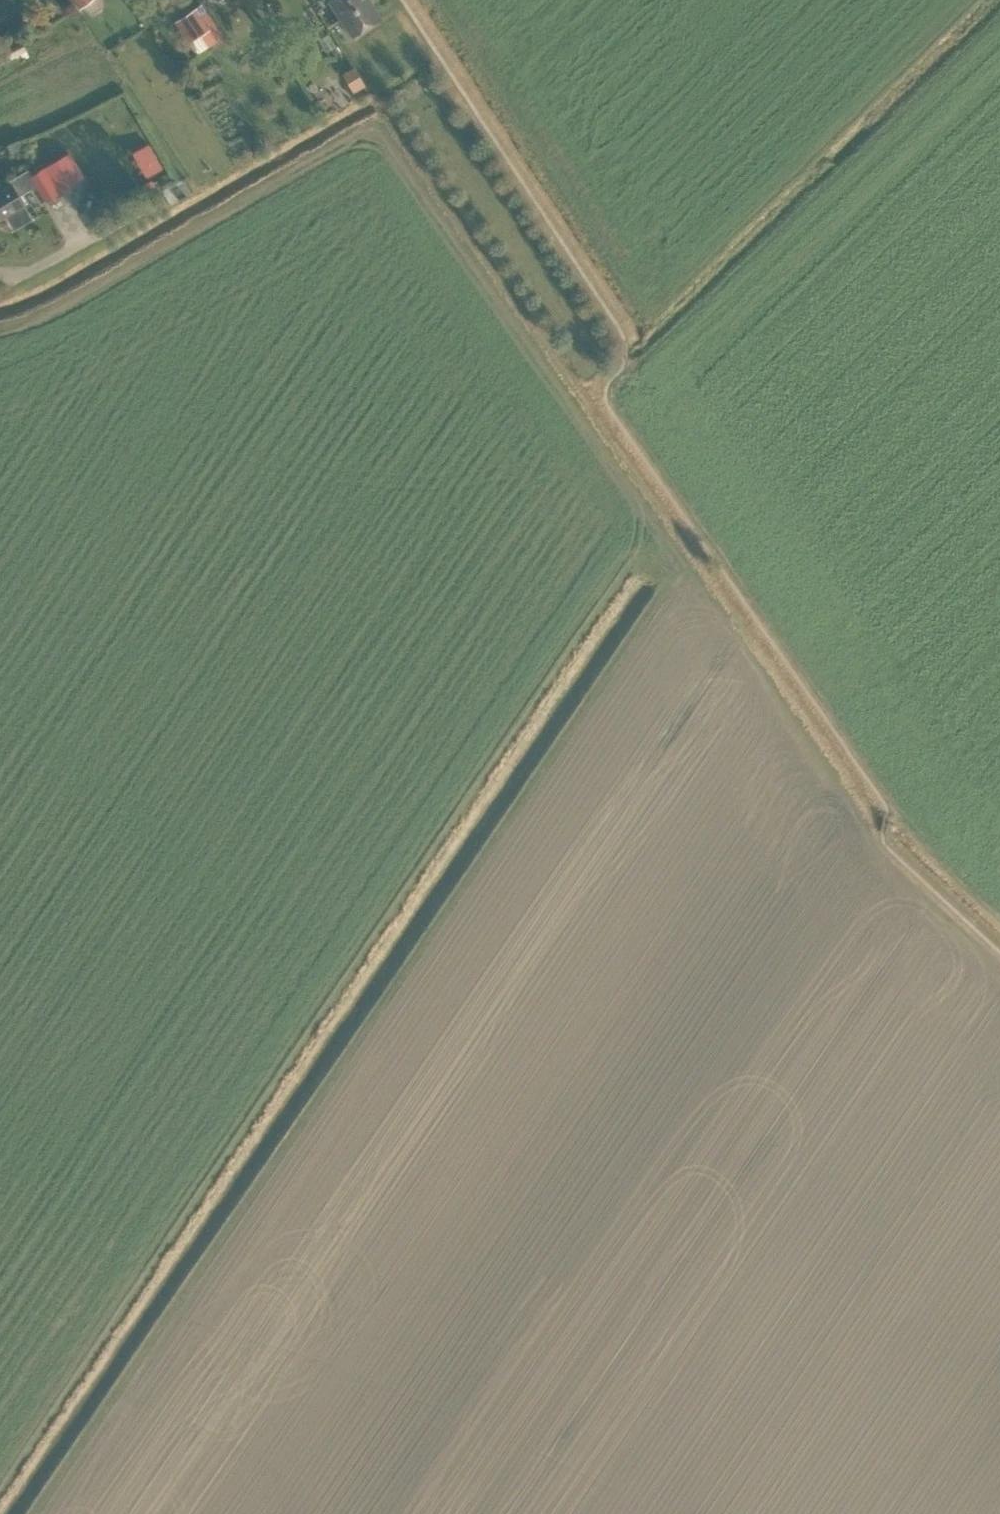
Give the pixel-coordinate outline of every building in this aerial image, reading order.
[(62,0),(50,0),(48,9),(65,13),(68,1),(62,0)] [(79,9),(92,0),(73,0),(79,9)] [(367,0),(327,0),(339,18),(367,0)] [(339,18),(351,37),(381,18),(369,0),(367,0),(339,18)] [(202,17),(195,7),(174,21),(193,49),(199,45),(205,54),(210,51),(206,45),(221,34),(207,14),(202,17)] [(353,91),(365,84),(355,66),(343,72),(353,91)] [(20,139),(6,144),(10,154),(24,148),(20,139)] [(69,151),(56,160),(71,184),(84,176),(69,151)] [(161,168),(155,157),(143,163),(150,175),(161,168)] [(53,160),(31,174),(28,169),(10,180),(12,182),(0,189),(0,218),(7,214),(14,226),(31,215),(24,203),(18,192),(35,181),(45,198),(59,190),(58,189),(67,183),(53,160)] [(151,179),(142,184),(147,193),(156,188),(151,179)]
